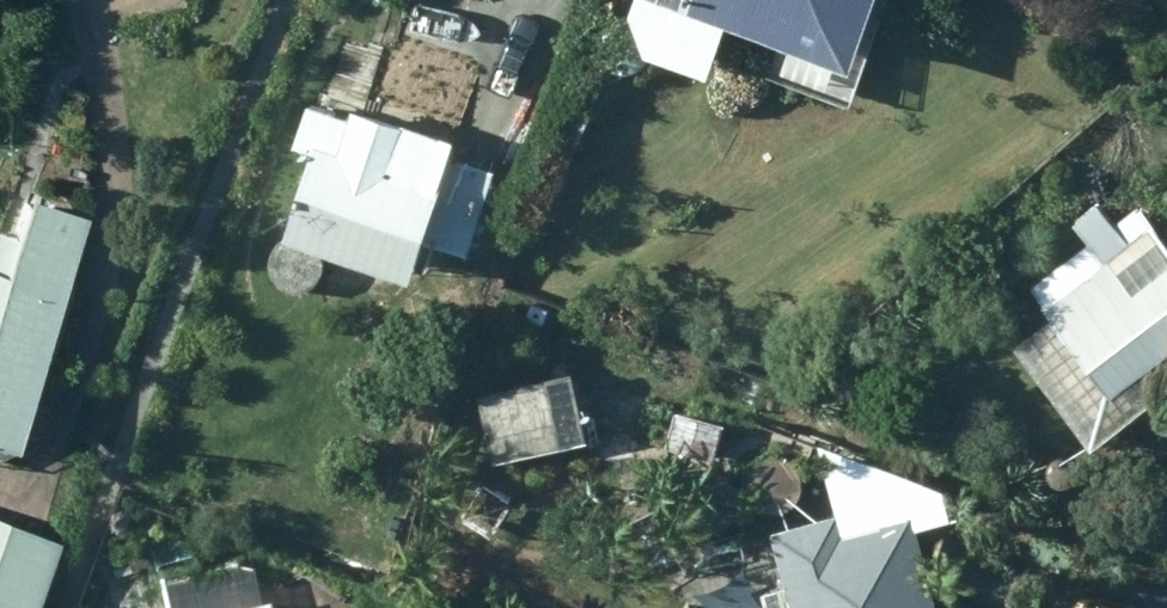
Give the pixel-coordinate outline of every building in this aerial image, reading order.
[(855,37),(866,0),(733,0),(855,37)] [(446,149),(345,119),(343,126),(332,122),(333,115),(306,106),(293,153),(311,159),(282,255),(409,292),(421,249),(468,263),(494,173),(443,158),(446,149)] [(1115,227),(1098,204),(1071,224),(1088,248),(1030,287),(1113,402),(1166,364),(1166,365),(1166,250),(1138,210),(1115,227)] [(77,226),(21,207),(7,246),(0,244),(0,457),(77,226)] [(478,401),(492,468),(582,449),(568,382),(478,401)] [(666,454),(716,468),(730,415),(679,403),(666,454)] [(911,520),(901,523),(893,491),(826,507),(830,523),(767,540),(784,607),(934,607),(911,520)] [(55,551),(0,529),(0,607),(32,607),(55,551)] [(252,569),(162,589),(166,607),(261,607),(252,569)]
